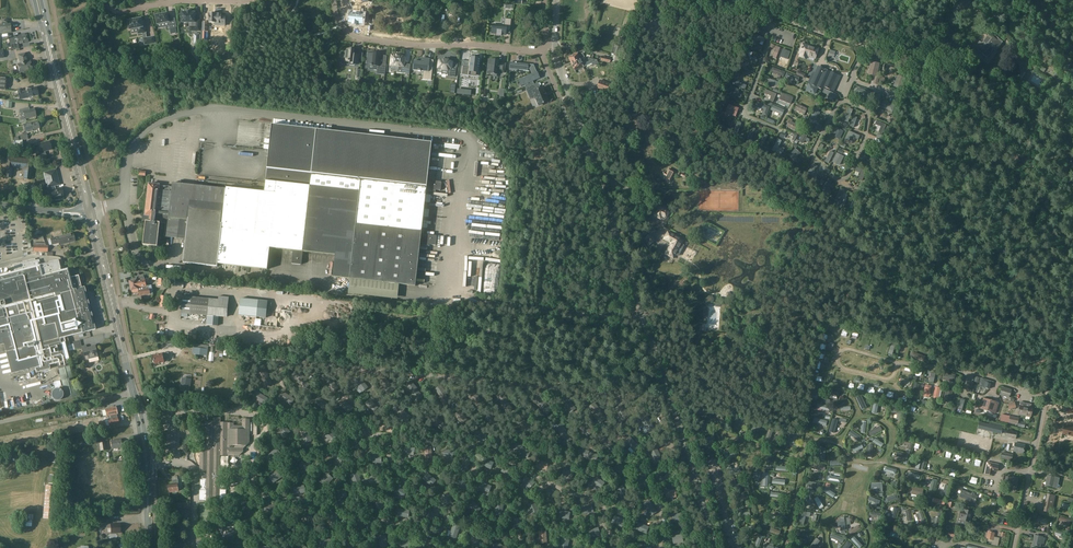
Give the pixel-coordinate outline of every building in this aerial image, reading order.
[(196,20),(196,21),(195,21),(195,13),(191,13),(191,12),(186,11),(186,13),(182,12),(182,22),(191,23),(191,26),(194,26),(194,31),(200,31),(200,20),(196,20)] [(361,12),(353,11),(353,13),(350,13),(350,14),(348,14),(347,20),(349,20),(349,23),(352,23),(352,24),(357,25),(357,24),(362,24),(363,14),(360,14),(361,12)] [(214,23),(225,24),(225,15),(221,15),(221,13),(215,13),(215,12),(209,12),(208,12),(208,22),(214,22),(214,23)] [(160,15),(155,16),(157,24),(158,24),(168,22),(169,26),(171,34),(177,33),(176,27),(177,27),(175,18),(168,20),(167,13),(163,14),(160,15)] [(133,20),(128,21),(130,30),(137,28),(138,34),(142,33),(144,39),(147,38),(146,32),(144,25),(143,25),(143,23),(142,23),(141,19),(137,19),(137,18),(133,19),(133,20)] [(394,31),(393,34),(399,34),(399,35),(403,35),(409,36),(410,28),(414,28),(415,20),(411,19),(410,26),(395,24),(394,26),(393,26),(392,31),(394,31)] [(493,25),(492,33),(497,34),(497,35),(498,35),(500,35),(500,36),(501,36),(501,34),(506,35),(506,33),(506,30),(510,30),(511,19),(505,19),(504,26),(502,26),(493,25)] [(11,32),(10,24),(7,25),(6,22),(2,23),(2,25),(0,25),(0,33),(11,32)] [(947,26),(935,42),(943,48),(950,53),(955,46),(947,40),(953,31),(947,26)] [(11,39),(9,39),(11,49),(18,47),(18,45),(28,42),(26,33),(15,36),(13,37),(11,37),(11,39)] [(975,48),(976,49),(985,56),(987,57),(993,50),(994,51),(995,51),(1002,42),(998,39),(998,38),(991,33),(989,36),(988,35),(982,44),(981,43),(979,42),(976,47),(975,48)] [(617,43),(614,55),(622,58),(626,46),(617,43)] [(664,45),(658,44),(656,51),(662,52),(664,45)] [(799,53),(801,53),(800,57),(806,59),(807,56),(815,58),(818,50),(802,44),(799,53)] [(775,51),(772,57),(776,59),(780,47),(776,46),(776,47),(775,46),(773,51),(775,51)] [(970,46),(963,54),(965,56),(972,48),(970,46)] [(790,52),(783,50),(780,57),(787,60),(790,52)] [(354,56),(354,52),(354,51),(346,51),(346,59),(343,59),(342,65),(348,66),(348,61),(353,62),(353,63),(355,64),(358,64),(359,59),(359,57),(354,56)] [(367,53),(366,62),(366,64),(371,65),(375,66),(374,70),(377,70),(377,74),(385,75),(386,64),(380,63),(381,54),(371,53),(371,54),(367,53)] [(583,54),(578,56),(577,53),(568,57),(571,64),(580,60),(584,58),(583,54)] [(18,55),(20,64),(18,65),(20,73),(32,70),(30,61),(27,62),(25,54),(18,55)] [(392,55),(390,65),(399,66),(399,70),(402,70),(401,73),(409,74),(410,65),(404,64),(405,57),(401,56),(401,55),(399,55),(398,55),(396,55),(396,56),(392,55)] [(611,59),(610,63),(615,64),(615,63),(620,64),(622,58),(614,55),(613,59),(611,59)] [(468,66),(462,66),(461,75),(461,74),(475,75),(475,72),(479,72),(480,59),(469,57),(469,60),(468,66)] [(421,62),(414,61),(413,70),(418,71),(420,72),(420,71),(421,71),(423,71),(422,79),(431,80),(432,70),(431,70),(431,67),(432,67),(433,67),(433,60),(429,60),(429,59),(422,58),(421,62)] [(571,64),(574,71),(579,69),(583,68),(582,67),(583,67),(583,68),(592,64),(592,63),(590,59),(585,58),(584,58),(580,60),(571,64)] [(456,67),(452,67),(453,62),(448,61),(448,60),(443,60),(443,61),(439,60),(438,68),(442,69),(442,70),(448,70),(448,76),(455,77),(456,67)] [(488,64),(488,72),(493,72),(492,74),(498,74),(498,72),(505,73),(506,64),(499,63),(499,61),(490,60),(490,64),(488,64)] [(871,61),(870,67),(874,68),(872,75),(876,77),(879,63),(871,61)] [(511,62),(510,69),(517,70),(527,71),(527,69),(530,70),(534,65),(524,64),(521,64),(521,63),(517,63),(515,62),(515,63),(511,62)] [(530,70),(532,74),(518,80),(521,79),(524,85),(521,86),(524,85),(526,88),(534,85),(533,81),(540,78),(539,78),(537,72),(534,65),(530,70)] [(815,74),(810,84),(817,88),(822,90),(824,87),(830,90),(834,80),(828,77),(830,73),(818,67),(815,74)] [(772,68),(771,71),(770,72),(777,75),(777,76),(780,77),(781,76),(783,77),(785,73),(772,68)] [(1022,71),(1016,80),(1020,82),(1026,73),(1022,71)] [(1054,77),(1055,78),(1051,83),(1055,86),(1062,79),(1056,74),(1054,77)] [(905,78),(898,75),(894,86),(901,89),(905,78)] [(739,83),(739,81),(737,80),(736,81),(734,81),(732,84),(745,89),(746,85),(739,83)] [(610,84),(600,81),(597,89),(607,92),(610,84)] [(809,84),(806,90),(814,94),(817,88),(810,84),(809,84)] [(534,85),(526,88),(530,98),(535,96),(536,98),(539,106),(548,102),(546,96),(547,96),(545,93),(542,88),(540,89),(536,90),(534,85)] [(27,90),(22,91),(21,88),(17,90),(20,100),(38,95),(36,88),(30,89),(29,87),(27,88),(27,90)] [(732,87),(728,95),(735,98),(736,96),(738,92),(739,90),(732,87)] [(860,89),(858,94),(865,96),(864,98),(868,99),(868,98),(870,92),(860,89)] [(777,95),(766,90),(764,94),(771,97),(769,101),(773,103),(777,95)] [(793,98),(782,94),(779,101),(790,105),(793,98)] [(884,101),(882,108),(889,110),(888,112),(891,114),(894,105),(884,101)] [(769,107),(759,103),(758,107),(764,109),(762,114),(766,116),(769,107)] [(739,108),(729,104),(725,112),(735,116),(739,108)] [(773,105),(771,110),(782,115),(784,111),(773,105)] [(807,109),(797,105),(795,111),(804,115),(807,109)] [(28,108),(19,110),(22,120),(36,116),(34,108),(29,110),(28,108)] [(816,127),(820,118),(813,115),(809,124),(816,127)] [(789,120),(786,126),(796,130),(798,124),(789,120)] [(886,124),(877,121),(876,125),(881,127),(879,133),(883,134),(886,124)] [(38,123),(37,122),(23,125),(24,132),(27,131),(27,132),(32,131),(32,130),(39,128),(38,125),(40,125),(39,122),(38,123)] [(143,221),(145,221),(143,245),(157,246),(160,223),(166,223),(164,236),(185,238),(183,263),(217,267),(217,264),(267,269),(269,248),(335,255),(333,277),(350,279),(348,294),(397,299),(399,284),(415,286),(420,246),(429,247),(430,245),(435,246),(436,245),(437,237),(436,236),(421,234),(426,191),(435,192),(436,190),(440,191),(441,190),(442,183),(441,182),(427,180),(432,142),(272,124),(265,181),(264,192),(226,187),(226,189),(172,183),(172,187),(159,186),(159,185),(148,184),(145,215),(144,215),(143,221)] [(834,130),(833,133),(834,134),(832,136),(839,140),(843,131),(836,128),(835,130),(834,130)] [(848,130),(844,139),(848,140),(850,135),(857,138),(859,135),(848,130)] [(777,139),(772,151),(781,155),(783,151),(777,148),(781,140),(777,139)] [(36,155),(36,159),(46,160),(46,156),(45,154),(44,152),(47,151),(47,150),(51,150),(50,146),(52,146),(51,142),(50,142),(49,142),(38,145),(39,149),(40,149),(41,152),(40,153),(40,155),(36,155)] [(798,150),(795,148),(789,156),(798,164),(801,161),(794,155),(798,150)] [(833,162),(839,165),(844,156),(837,153),(833,162)] [(860,158),(859,162),(869,166),(872,158),(868,156),(866,161),(860,158)] [(6,157),(3,177),(12,178),(13,168),(24,170),(23,179),(30,180),(33,160),(6,157)] [(815,164),(807,173),(815,179),(817,177),(813,172),(818,166),(815,164)] [(856,168),(855,171),(859,173),(860,174),(858,179),(862,181),(864,175),(866,172),(856,168)] [(663,172),(662,174),(665,176),(664,178),(670,182),(675,172),(669,169),(667,172),(666,173),(663,172)] [(55,190),(54,186),(60,185),(56,170),(43,173),(47,188),(51,187),(52,191),(51,191),(53,200),(63,197),(61,188),(55,190)] [(826,188),(831,183),(828,181),(821,189),(829,196),(831,192),(826,188)] [(840,189),(833,205),(837,207),(838,204),(840,205),(841,203),(842,204),(844,200),(840,199),(844,191),(840,189)] [(659,206),(654,216),(660,219),(662,216),(664,217),(667,211),(665,209),(659,206)] [(667,231),(663,239),(670,243),(666,251),(665,254),(674,259),(676,257),(676,256),(678,257),(684,246),(682,245),(685,240),(667,231)] [(72,233),(48,240),(49,246),(51,245),(59,243),(60,245),(74,241),(72,233)] [(650,234),(644,238),(644,239),(649,246),(655,241),(650,234)] [(15,271),(0,275),(0,338),(5,337),(6,343),(14,373),(38,367),(39,372),(53,368),(52,363),(56,362),(68,359),(69,359),(65,346),(65,344),(64,339),(63,337),(95,330),(84,287),(81,288),(73,290),(70,277),(68,268),(61,270),(58,260),(40,265),(38,260),(35,261),(34,259),(13,265),(15,271)] [(78,275),(70,277),(73,290),(81,288),(78,275)] [(139,281),(137,281),(138,289),(139,289),(140,296),(149,294),(149,289),(147,289),(146,283),(149,282),(148,279),(145,280),(144,277),(143,276),(140,277),(139,278),(139,281)] [(136,280),(130,281),(132,290),(138,289),(137,281),(136,280)] [(189,314),(190,297),(182,297),(181,314),(185,314),(189,314)] [(237,298),(236,314),(239,314),(254,315),(255,300),(255,299),(237,298)] [(207,316),(206,325),(218,326),(218,317),(210,316),(207,316)] [(175,347),(174,339),(166,341),(168,349),(175,347)] [(89,359),(97,357),(94,346),(86,348),(85,346),(81,347),(84,356),(88,355),(89,359)] [(168,353),(163,354),(162,353),(153,356),(155,365),(164,363),(163,358),(169,357),(168,353)] [(77,396),(68,359),(56,362),(66,399),(77,396)] [(262,377),(267,375),(268,374),(263,366),(257,369),(262,377)] [(297,369),(292,374),(299,381),(302,377),(303,378),(304,377),(297,369)] [(327,371),(322,375),(328,383),(331,380),(332,381),(333,380),(327,371)] [(815,371),(814,375),(813,380),(818,381),(818,376),(825,377),(826,374),(815,371)] [(943,372),(942,379),(953,381),(955,375),(943,372)] [(267,375),(262,377),(261,378),(266,386),(272,383),(267,375)] [(359,376),(353,380),(362,391),(368,387),(359,376)] [(299,381),(297,382),(305,389),(310,385),(303,378),(302,377),(299,381)] [(386,378),(380,381),(387,393),(393,390),(386,378)] [(982,378),(981,382),(980,386),(989,389),(990,384),(992,385),(993,382),(982,378)] [(328,383),(326,384),(333,392),(338,388),(332,381),(331,380),(328,383)] [(187,395),(189,382),(180,381),(179,393),(187,395)] [(416,389),(417,388),(410,381),(405,386),(412,393),(416,389)] [(821,388),(818,388),(819,385),(815,384),(812,397),(816,398),(818,391),(820,392),(821,388)] [(445,394),(446,394),(441,385),(435,389),(440,397),(445,394)] [(923,396),(929,397),(931,386),(925,385),(923,396)] [(1011,390),(1001,387),(999,395),(1009,398),(1011,390)] [(51,393),(51,395),(51,397),(52,399),(54,400),(56,401),(58,401),(60,400),(61,399),(62,397),(63,395),(62,393),(61,391),(60,390),(58,389),(56,389),(54,390),(52,391),(51,393)] [(416,389),(412,393),(411,394),(417,401),(423,396),(416,389)] [(477,397),(478,396),(471,390),(466,395),(473,401),(477,397)] [(950,402),(952,392),(945,390),(943,400),(950,402)] [(258,392),(254,398),(264,404),(268,398),(258,392)] [(294,399),(283,392),(279,398),(290,405),(294,399)] [(506,401),(508,400),(502,392),(496,396),(502,404),(506,401)] [(445,394),(440,397),(439,398),(444,406),(450,403),(445,394)] [(318,396),(314,402),(323,409),(327,404),(318,396)] [(544,403),(545,402),(537,396),(533,402),(540,408),(544,403)] [(477,397),(473,401),(472,402),(480,409),(484,404),(480,400),(477,397)] [(982,398),(979,409),(987,411),(990,400),(982,398)] [(370,399),(365,403),(373,412),(378,407),(370,399)] [(345,400),(340,406),(348,413),(353,407),(345,400)] [(569,400),(563,404),(569,413),(575,409),(571,403),(569,400)] [(998,403),(990,400),(987,411),(995,414),(998,403)] [(506,401),(502,404),(501,405),(506,413),(512,409),(506,401)] [(961,414),(965,405),(957,402),(954,411),(961,414)] [(1019,406),(1017,415),(1030,417),(1032,409),(1025,407),(1024,407),(1025,403),(1020,402),(1020,406),(1019,406)] [(396,403),(392,408),(399,414),(402,411),(404,409),(396,403)] [(544,403),(540,408),(539,409),(547,415),(551,409),(544,403)] [(599,411),(600,410),(594,403),(589,407),(595,415),(599,411)] [(621,405),(615,409),(622,420),(628,417),(624,411),(621,405)] [(899,406),(894,405),(893,412),(898,413),(897,419),(901,420),(903,408),(899,408),(899,406)] [(104,409),(104,410),(101,411),(103,417),(106,416),(106,417),(107,417),(116,414),(117,414),(115,407),(104,409)] [(699,416),(700,414),(707,415),(708,409),(695,407),(694,414),(697,414),(697,416),(699,416)] [(399,414),(398,415),(406,422),(410,417),(402,411),(399,414)] [(431,411),(426,416),(434,423),(437,419),(438,419),(439,418),(433,413),(431,411)] [(460,411),(454,415),(461,424),(466,419),(463,414),(460,411)] [(599,411),(595,415),(593,415),(600,423),(605,419),(599,411)] [(116,414),(107,417),(108,420),(109,426),(118,424),(117,418),(116,414)] [(490,414),(485,418),(492,427),(497,423),(494,418),(490,414)] [(647,416),(641,420),(648,432),(654,428),(649,421),(647,416)] [(199,490),(199,500),(205,500),(205,501),(221,501),(226,501),(226,489),(220,489),(220,477),(222,477),(222,475),(220,475),(220,455),(239,455),(243,452),(243,449),(250,443),(250,419),(242,419),(242,426),(234,426),(234,423),(228,423),(228,422),(221,422),(221,417),(213,417),(213,421),(207,421),(203,421),(203,428),(206,428),(206,445),(200,445),(199,479),(200,479),(200,490),(199,490)] [(521,417),(516,422),(526,433),(532,428),(521,417)] [(733,418),(733,429),(738,429),(738,422),(744,422),(744,418),(733,418)] [(434,423),(433,424),(441,430),(445,425),(442,422),(438,419),(437,419),(434,423)] [(565,432),(566,433),(567,432),(561,423),(556,427),(561,434),(562,435),(565,432)] [(585,424),(580,428),(587,437),(592,432),(585,424)] [(752,424),(750,435),(754,436),(755,431),(757,431),(759,426),(752,424)] [(283,425),(278,430),(284,436),(290,432),(283,425)] [(1063,434),(1072,436),(1072,435),(1072,428),(1064,426),(1063,434)] [(879,427),(868,432),(870,437),(881,431),(879,427)] [(308,429),(302,431),(304,443),(311,441),(308,429)] [(328,430),(324,435),(331,441),(335,436),(328,430)] [(1009,431),(1006,430),(1004,437),(1015,439),(1016,432),(1009,431)] [(851,431),(848,435),(858,442),(861,438),(851,431)] [(476,432),(475,439),(480,440),(486,441),(487,434),(476,432)] [(562,435),(561,434),(560,435),(566,444),(572,440),(566,433),(565,432),(562,435)] [(785,433),(783,440),(795,444),(797,437),(785,433)] [(714,435),(703,439),(701,439),(704,448),(708,447),(707,441),(715,439),(714,435)] [(602,438),(600,441),(610,451),(614,446),(604,436),(602,438)] [(626,439),(624,441),(634,451),(639,447),(635,442),(629,436),(626,439)] [(883,445),(874,439),(872,443),(881,448),(883,445)] [(913,442),(902,439),(901,443),(908,445),(907,449),(911,451),(913,442)] [(122,448),(120,440),(110,441),(111,449),(122,448)] [(514,441),(510,447),(514,449),(519,452),(521,447),(522,448),(523,446),(514,441)] [(104,442),(99,443),(97,443),(98,448),(99,448),(100,451),(106,450),(104,442)] [(1012,442),(1011,446),(1014,446),(1013,451),(1023,453),(1024,445),(1014,443),(1012,442)] [(853,453),(862,449),(860,444),(851,448),(853,453)] [(405,446),(403,453),(413,455),(415,448),(409,447),(405,446)] [(427,447),(424,447),(425,458),(432,458),(431,446),(427,447)] [(521,447),(519,452),(518,453),(523,456),(527,458),(530,452),(522,448),(521,447)] [(816,454),(815,459),(825,460),(826,448),(822,447),(821,455),(816,454)] [(52,448),(51,463),(58,463),(59,449),(52,448)] [(268,455),(272,460),(281,453),(277,448),(273,451),(268,455)] [(588,452),(589,453),(589,451),(583,449),(579,448),(577,454),(586,457),(587,457),(588,452)] [(650,451),(656,463),(662,460),(658,452),(656,448),(650,451)] [(444,449),(442,456),(452,458),(454,451),(448,450),(444,449)] [(728,455),(727,451),(723,452),(725,460),(736,457),(735,453),(728,455)] [(587,457),(586,457),(586,458),(596,461),(598,455),(593,454),(589,453),(588,452),(587,457)] [(333,457),(340,465),(345,460),(341,456),(338,453),(333,457)] [(1002,453),(1001,459),(1011,461),(1013,455),(1002,453)] [(23,463),(34,460),(33,455),(21,458),(23,463)] [(471,460),(464,457),(460,466),(467,469),(471,460)] [(484,458),(481,465),(491,469),(494,462),(488,460),(484,458)] [(921,469),(923,461),(916,459),(914,468),(921,469)] [(302,460),(299,467),(308,471),(311,464),(308,463),(302,460)] [(537,460),(535,467),(547,470),(549,463),(537,460)] [(986,462),(985,470),(992,471),(997,472),(998,467),(999,464),(992,463),(986,462)] [(616,464),(613,470),(624,474),(627,468),(620,466),(616,464)] [(504,465),(501,471),(510,476),(514,469),(508,466),(504,465)] [(731,469),(730,465),(726,466),(729,474),(739,471),(738,467),(731,469)] [(564,468),(561,475),(570,479),(573,472),(564,468)] [(349,473),(353,483),(360,480),(356,470),(349,473)] [(279,471),(270,477),(273,482),(283,476),(279,471)] [(328,473),(319,481),(325,487),(333,478),(328,473)] [(427,473),(423,479),(428,483),(431,486),(436,480),(427,473)] [(49,475),(48,484),(55,484),(56,475),(49,475)] [(368,478),(370,485),(380,483),(378,475),(373,476),(368,478)] [(1003,475),(1001,484),(1006,485),(1007,485),(1006,487),(1007,488),(1010,489),(1011,488),(1012,486),(1015,487),(1016,487),(1018,479),(1003,475)] [(526,476),(521,481),(530,489),(535,483),(530,479),(526,476)] [(597,486),(600,488),(605,483),(596,476),(592,482),(597,486)] [(1048,476),(1046,482),(1047,483),(1047,486),(1057,488),(1058,483),(1057,483),(1057,479),(1055,478),(1048,476)] [(644,479),(639,477),(637,483),(646,487),(648,481),(644,479)] [(463,479),(456,483),(461,491),(468,488),(465,483),(463,479)] [(734,479),(730,481),(733,490),(744,487),(743,483),(736,485),(734,479)] [(173,481),(173,485),(169,486),(169,492),(178,492),(177,482),(178,482),(178,480),(173,481)] [(480,482),(478,489),(489,493),(491,486),(485,484),(480,482)] [(881,483),(871,483),(871,488),(877,488),(877,492),(882,492),(881,483)] [(622,485),(615,488),(620,497),(626,494),(623,487),(622,485)] [(397,486),(394,493),(403,498),(407,491),(403,489),(397,486)] [(911,494),(922,496),(924,489),(913,486),(911,494)] [(548,487),(544,493),(552,498),(556,492),(551,489),(548,487)] [(959,497),(975,503),(977,497),(974,495),(974,494),(972,493),(971,494),(961,490),(959,497)] [(345,491),(336,492),(337,499),(347,497),(345,491)] [(827,491),(824,494),(831,503),(835,500),(827,491)] [(448,493),(441,495),(443,500),(445,505),(452,502),(448,493)] [(1048,494),(1048,495),(1044,511),(1052,513),(1056,496),(1048,494)] [(373,503),(379,510),(385,506),(378,498),(373,503)] [(245,500),(239,503),(244,515),(251,511),(247,504),(245,500)] [(648,500),(642,504),(650,516),(656,512),(652,506),(648,500)] [(869,500),(866,506),(877,510),(879,505),(869,500)] [(474,501),(468,506),(472,511),(475,514),(481,509),(474,501)] [(534,501),(528,505),(532,514),(539,511),(536,504),(534,501)] [(503,504),(496,504),(494,515),(498,515),(502,515),(503,504)] [(581,507),(584,515),(593,512),(591,505),(581,507)] [(398,509),(397,516),(409,517),(409,510),(405,510),(398,509)] [(742,509),(737,510),(739,518),(750,516),(750,512),(743,514),(742,509)] [(905,510),(906,513),(903,513),(904,518),(907,517),(908,521),(913,520),(910,509),(905,510)] [(430,510),(426,516),(435,522),(439,516),(434,512),(430,510)] [(958,518),(957,524),(959,524),(967,527),(969,522),(971,512),(963,510),(962,513),(960,512),(958,518)] [(560,511),(559,518),(569,520),(570,512),(563,511),(560,511)] [(802,511),(799,523),(803,524),(805,516),(809,517),(810,513),(802,511)] [(918,514),(916,515),(918,521),(920,520),(921,524),(925,522),(921,511),(917,512),(918,514)] [(302,512),(302,519),(312,520),(313,513),(307,512),(302,512)] [(336,512),(329,513),(331,525),(338,524),(336,512)] [(881,513),(870,512),(869,517),(876,518),(876,522),(881,523),(881,513)] [(682,513),(671,515),(672,520),(673,522),(683,520),(682,513)] [(613,518),(611,522),(621,526),(624,520),(614,516),(613,518)] [(936,516),(935,518),(932,517),(932,521),(934,521),(933,529),(938,530),(941,517),(936,516)] [(356,528),(364,529),(365,525),(366,518),(358,517),(356,528)] [(1069,525),(1071,521),(1060,517),(1059,521),(1064,523),(1063,525),(1068,527),(1069,524),(1069,525)] [(638,522),(635,529),(646,534),(647,530),(649,527),(638,522)] [(285,524),(279,523),(278,530),(288,532),(289,524),(285,524)] [(110,524),(106,524),(106,528),(110,528),(110,533),(120,533),(120,525),(110,525),(110,524)] [(457,525),(453,524),(449,536),(456,538),(460,526),(457,525)] [(597,527),(588,530),(590,537),(600,534),(599,531),(597,527)] [(993,541),(994,537),(995,533),(987,531),(985,539),(993,541)] [(546,532),(539,532),(540,544),(543,543),(547,543),(546,532)] [(682,534),(672,536),(673,540),(673,543),(683,541),(682,534)] [(381,547),(388,546),(385,535),(381,536),(378,537),(381,547)] [(1042,537),(1034,536),(1033,542),(1034,542),(1033,546),(1040,547),(1040,544),(1043,544),(1044,539),(1042,538),(1042,537)] [(423,537),(420,543),(429,547),(432,541),(427,539),(423,537)] [(562,538),(559,547),(567,547),(569,539),(562,538)] [(400,539),(399,546),(409,547),(410,540),(403,539),(400,539)] [(853,539),(849,543),(854,547),(862,547),(853,539)] [(491,545),(494,547),(504,547),(496,540),(493,543),(491,545)]
